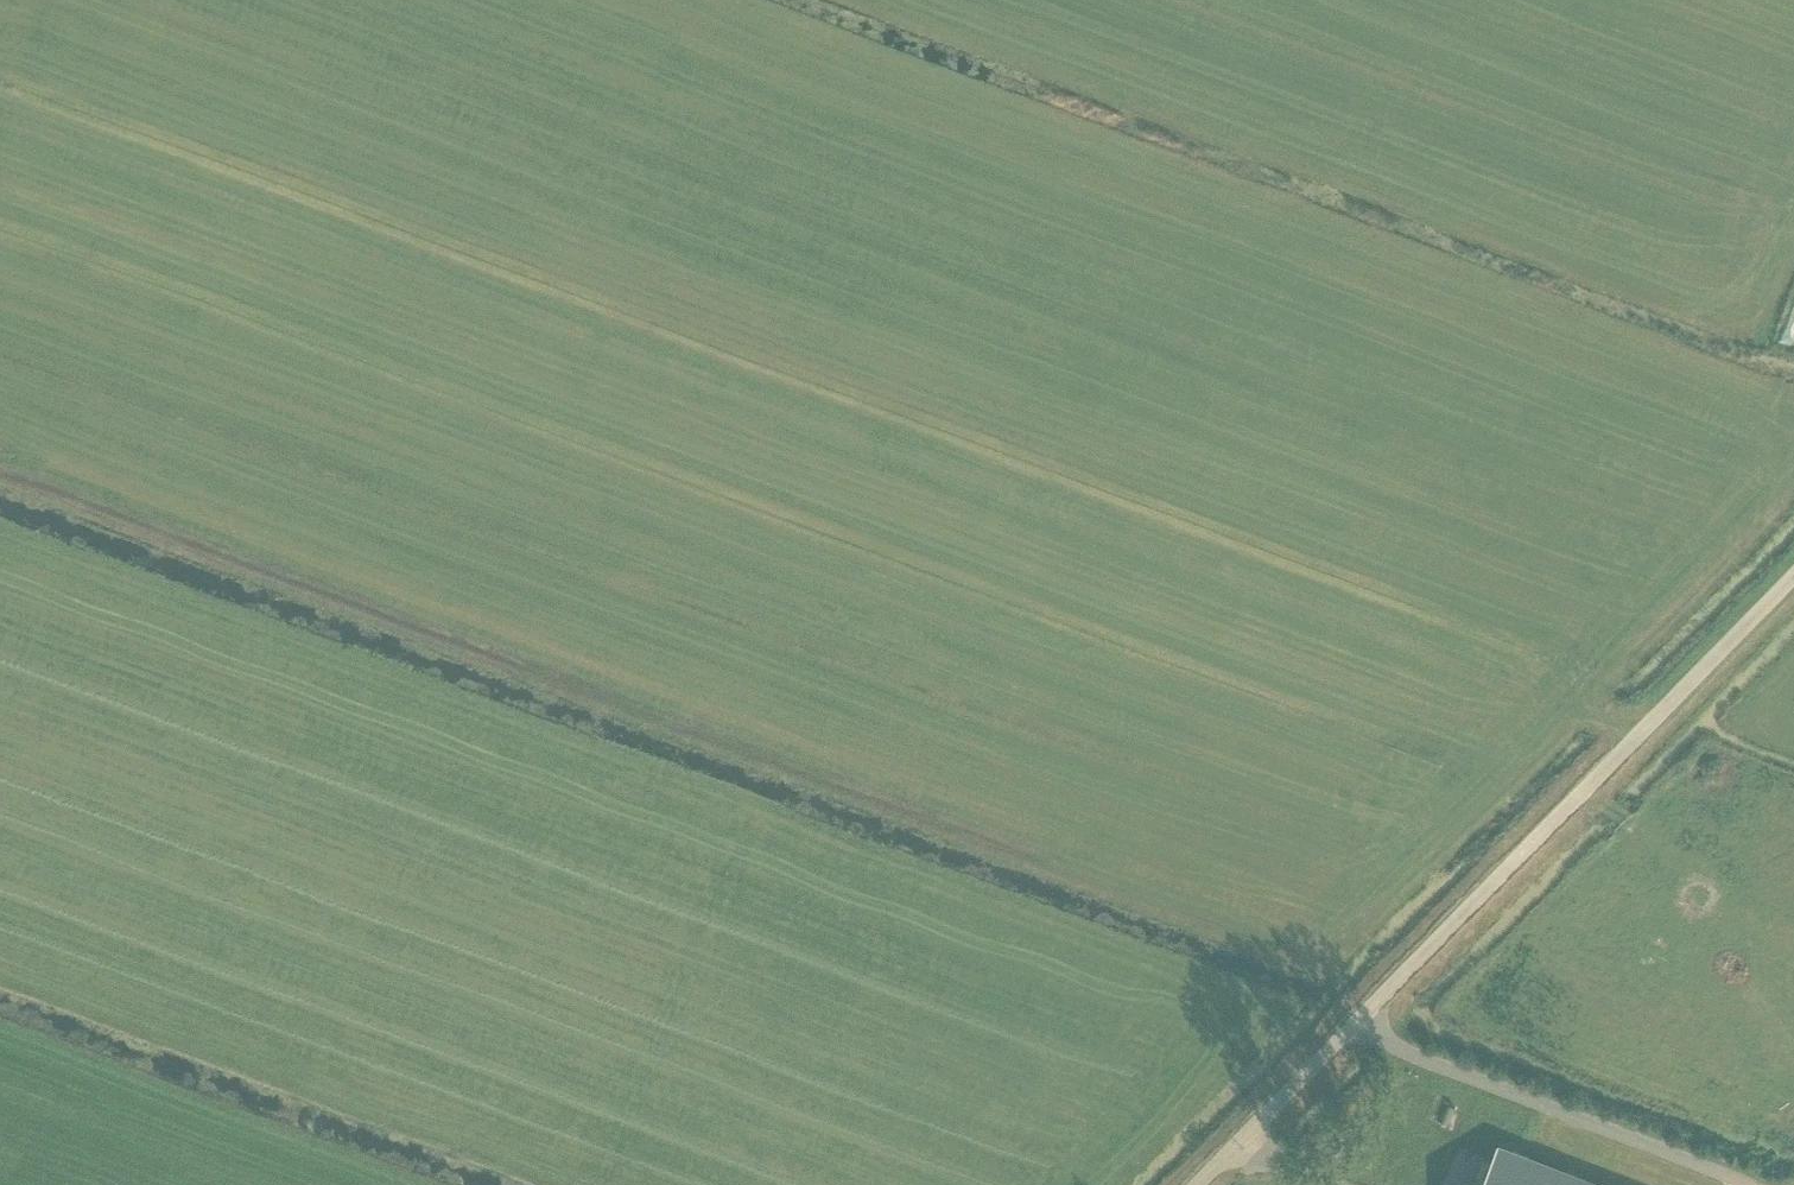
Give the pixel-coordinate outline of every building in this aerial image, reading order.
[(1497,1149),(1484,1184),(1592,1184),(1497,1149)]
